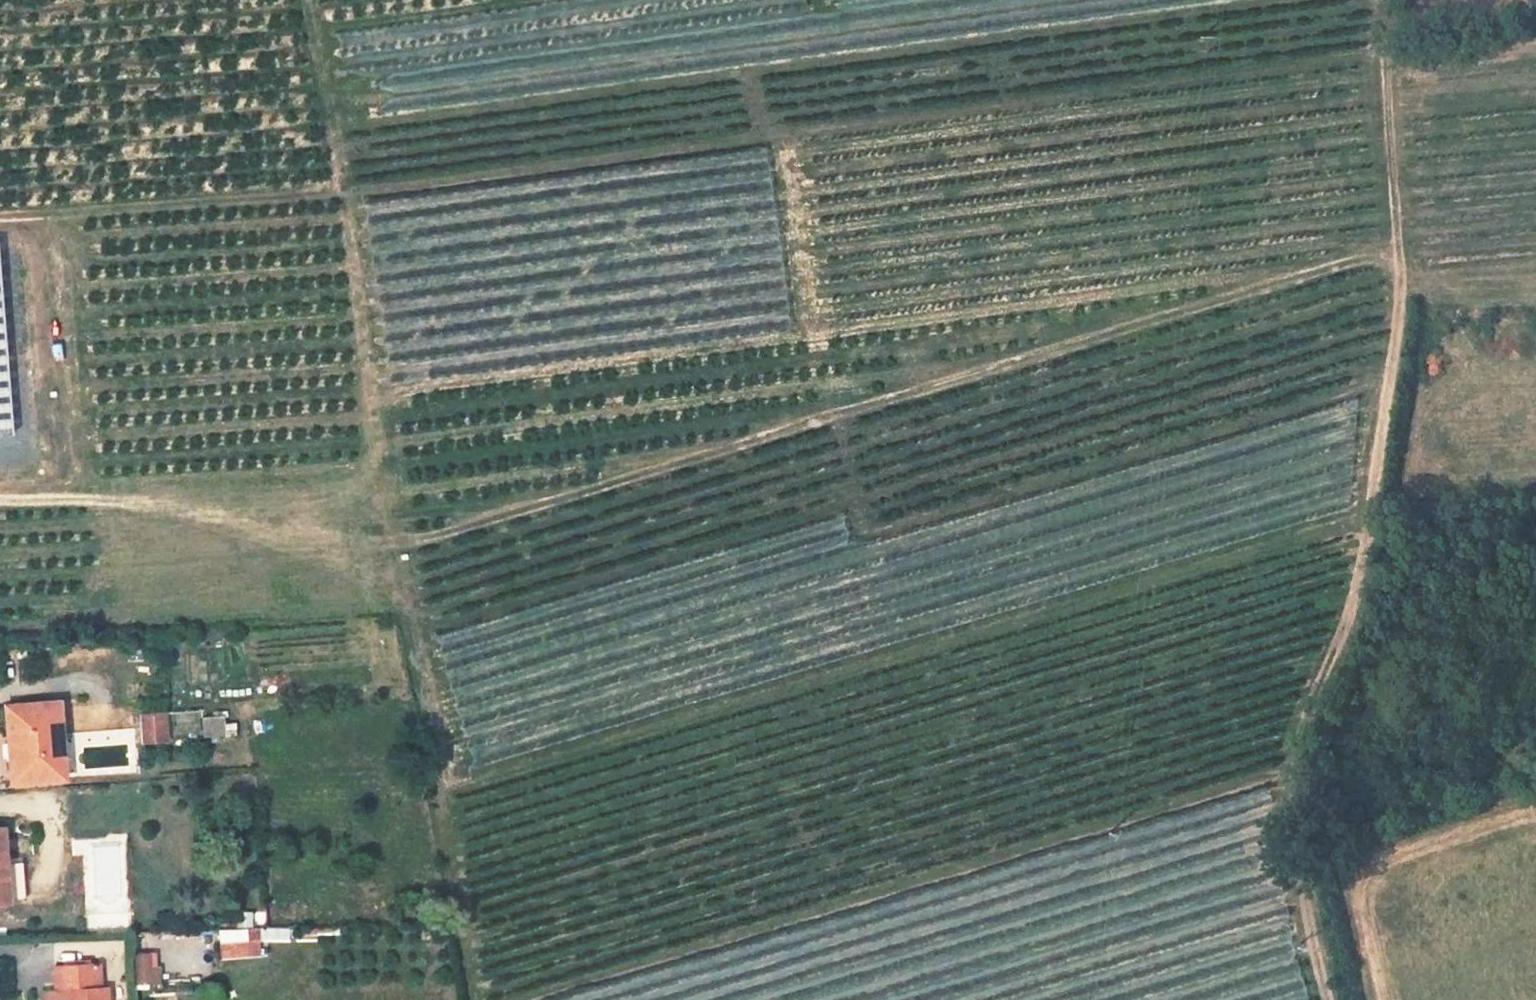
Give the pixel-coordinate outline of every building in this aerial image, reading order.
[(0,287),(0,436),(11,435),(0,287)] [(6,705),(8,784),(55,783),(53,703),(6,705)] [(199,710),(177,711),(178,737),(200,737),(199,710)] [(204,738),(226,735),(222,712),(200,716),(204,738)] [(141,741),(165,740),(164,713),(140,714),(141,741)] [(0,847),(0,900),(4,900),(4,897),(24,896),(22,863),(1,864),(0,847)] [(261,956),(260,928),(219,930),(220,958),(261,956)] [(58,988),(99,984),(97,963),(57,966),(58,988)] [(107,987),(60,991),(61,999),(108,999),(107,987)]
